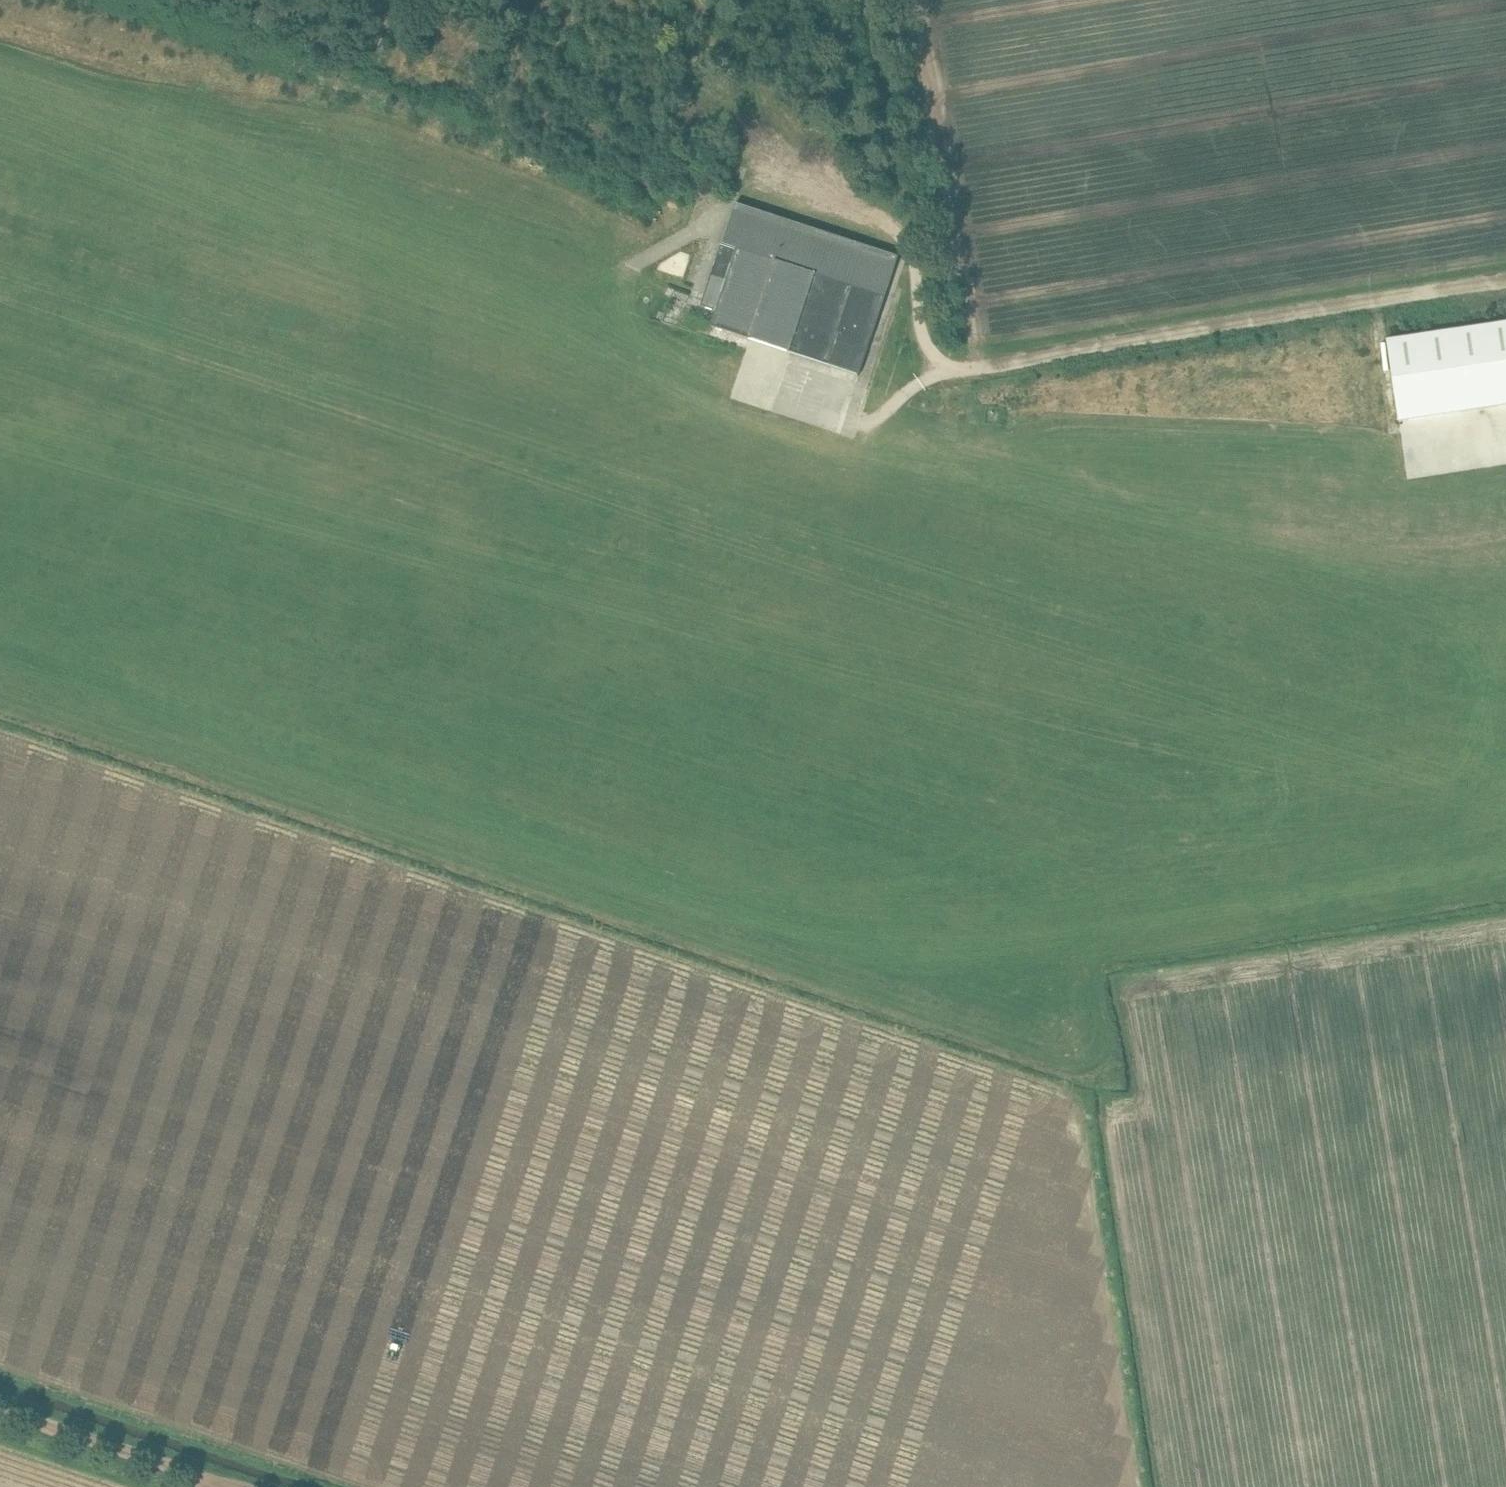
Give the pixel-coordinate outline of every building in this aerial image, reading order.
[(859,376),(885,297),(898,256),(735,203),(701,306),(716,311),(711,327),(859,376)] [(1402,445),(1505,429),(1505,348),(1389,367),(1402,445)]
